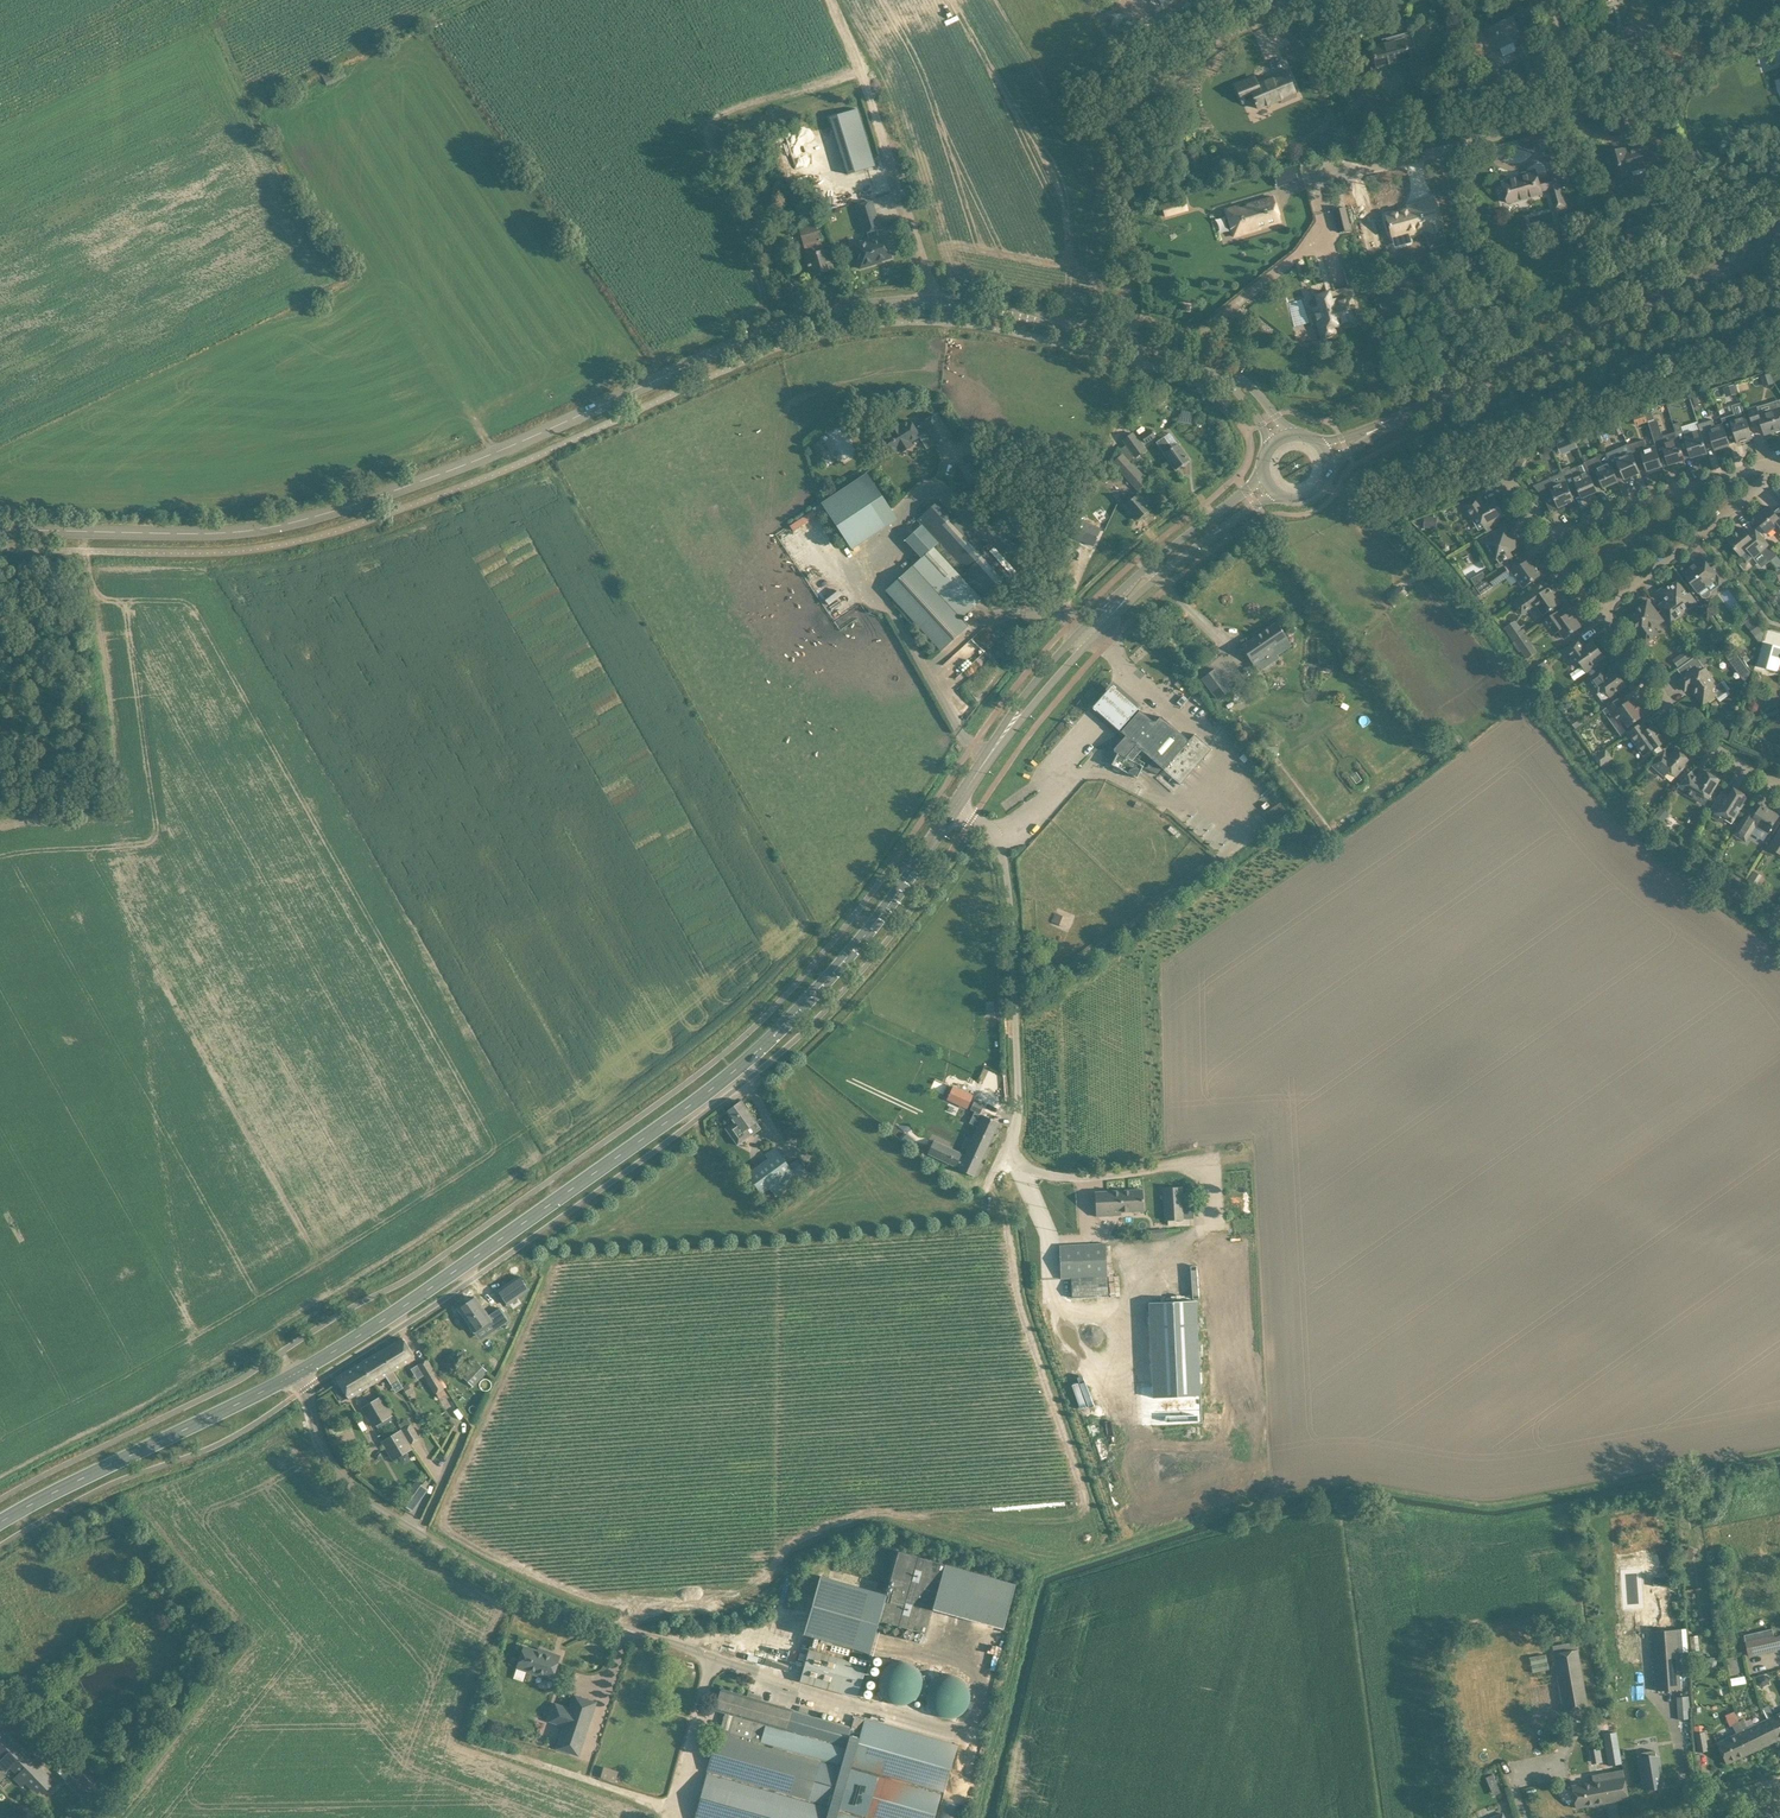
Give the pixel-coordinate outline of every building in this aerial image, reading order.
[(1486,30),(1490,41),(1495,51),(1513,43),(1521,62),(1536,55),(1525,32),(1519,34),(1512,19),(1486,30)] [(1409,59),(1407,50),(1414,48),(1414,49),(1415,48),(1411,32),(1392,37),(1392,38),(1393,42),(1371,48),(1375,65),(1373,66),(1371,69),(1372,71),(1370,72),(1374,83),(1385,80),(1381,66),(1409,59)] [(1617,39),(1614,48),(1622,50),(1624,41),(1617,39)] [(1409,67),(1413,84),(1434,78),(1429,61),(1409,67)] [(326,83),(344,76),(341,67),(323,74),(326,83)] [(1242,103),(1253,98),(1258,109),(1280,99),(1282,102),(1296,96),(1285,71),(1271,77),(1272,79),(1257,86),(1254,78),(1235,85),(1242,103)] [(830,117),(848,175),(875,166),(857,109),(830,117)] [(1330,117),(1322,119),(1326,136),(1334,134),(1330,117)] [(1183,144),(1181,139),(1170,143),(1172,148),(1183,144)] [(1662,163),(1659,153),(1656,142),(1626,150),(1625,149),(1605,154),(1612,182),(1633,176),(1631,171),(1662,163)] [(1520,175),(1520,178),(1503,183),(1509,203),(1542,193),(1541,191),(1550,188),(1556,210),(1566,207),(1561,187),(1558,175),(1539,180),(1536,171),(1520,175)] [(1238,206),(1225,210),(1233,236),(1255,230),(1254,229),(1279,222),(1273,197),(1246,205),(1247,207),(1239,209),(1238,206)] [(1165,217),(1176,214),(1187,210),(1186,205),(1184,199),(1161,206),(1165,217)] [(1408,209),(1385,216),(1391,237),(1392,237),(1395,247),(1411,242),(1409,235),(1426,230),(1430,247),(1445,243),(1440,226),(1442,226),(1436,207),(1421,211),(1419,206),(1408,209)] [(1344,208),(1334,211),(1335,218),(1346,215),(1344,208)] [(868,239),(852,244),(859,268),(876,263),(875,262),(891,257),(884,236),(878,237),(876,228),(879,227),(876,218),(862,222),(865,231),(866,231),(868,239)] [(828,249),(824,250),(816,223),(799,228),(804,245),(806,245),(809,255),(805,256),(807,265),(803,266),(806,277),(833,269),(830,257),(828,249)] [(1592,249),(1588,235),(1579,237),(1583,252),(1592,249)] [(1313,308),(1322,341),(1336,337),(1333,327),(1338,326),(1338,325),(1358,319),(1349,286),(1315,296),(1318,307),(1313,308)] [(1405,307),(1401,290),(1378,296),(1382,312),(1405,307)] [(1774,383),(1771,373),(1760,377),(1763,386),(1774,383)] [(1737,391),(1735,384),(1725,388),(1727,394),(1737,391)] [(1704,401),(1702,394),(1692,396),(1695,404),(1704,401)] [(1750,415),(1753,426),(1761,423),(1765,434),(1774,431),(1776,433),(1779,432),(1779,408),(1759,415),(1756,407),(1748,410),(1750,415)] [(1178,422),(1191,424),(1193,413),(1180,411),(1178,422)] [(1654,441),(1656,446),(1658,454),(1665,452),(1669,465),(1676,463),(1676,465),(1683,463),(1682,461),(1685,460),(1683,455),(1678,439),(1664,444),(1662,438),(1663,438),(1658,419),(1655,420),(1652,411),(1646,413),(1649,423),(1654,441)] [(879,438),(890,456),(899,451),(900,454),(913,447),(911,443),(920,438),(918,435),(925,431),(934,446),(950,437),(937,414),(919,425),(920,425),(913,429),(909,421),(897,428),(895,424),(886,429),(888,433),(879,438)] [(1722,419),(1723,425),(1726,433),(1734,431),(1737,443),(1743,441),(1744,443),(1751,441),(1751,439),(1752,438),(1749,427),(1745,417),(1737,420),(1735,415),(1722,419)] [(1713,420),(1698,424),(1700,430),(1704,442),(1712,440),(1715,450),(1721,448),(1722,449),(1727,448),(1728,446),(1730,445),(1726,433),(1723,425),(1715,427),(1713,420)] [(1673,425),(1678,439),(1683,455),(1690,453),(1691,458),(1698,455),(1705,455),(1705,453),(1707,453),(1704,442),(1700,430),(1698,424),(1698,421),(1682,427),(1680,422),(1673,425)] [(1623,433),(1618,422),(1610,425),(1615,436),(1623,433)] [(1140,436),(1146,444),(1155,437),(1150,429),(1140,436)] [(1133,433),(1122,439),(1135,458),(1145,452),(1133,433)] [(1164,437),(1156,443),(1175,470),(1182,465),(1183,465),(1186,464),(1186,462),(1188,461),(1176,444),(1171,448),(1164,437)] [(1573,437),(1557,443),(1561,453),(1577,447),(1573,437)] [(822,440),(813,445),(821,458),(830,453),(822,440)] [(1628,445),(1632,453),(1640,450),(1647,472),(1662,467),(1658,454),(1656,446),(1648,449),(1645,440),(1628,445)] [(1640,473),(1632,453),(1628,445),(1628,444),(1606,454),(1610,462),(1613,470),(1620,467),(1625,479),(1640,473)] [(1113,462),(1121,472),(1137,489),(1146,482),(1130,464),(1122,454),(1113,462)] [(1525,460),(1520,457),(1519,457),(1519,458),(1515,466),(1521,469),(1525,460)] [(1584,463),(1588,472),(1591,478),(1598,475),(1604,488),(1618,482),(1613,470),(1610,462),(1602,466),(1598,457),(1589,461),(1584,463)] [(1562,470),(1563,473),(1569,488),(1577,485),(1582,498),(1597,492),(1591,478),(1588,472),(1581,475),(1577,467),(1571,469),(1570,466),(1562,470)] [(972,470),(964,474),(970,485),(978,481),(988,476),(983,467),(974,472),(972,470)] [(1569,488),(1563,473),(1550,479),(1539,483),(1534,486),(1545,499),(1553,495),(1559,508),(1575,501),(1569,488)] [(1150,510),(1142,501),(1137,494),(1132,499),(1126,492),(1119,498),(1125,504),(1125,505),(1138,520),(1144,515),(1145,515),(1148,513),(1148,511),(1150,510)] [(1479,496),(1469,502),(1464,505),(1472,520),(1479,517),(1485,528),(1487,528),(1497,522),(1496,520),(1504,515),(1495,498),(1484,505),(1479,496)] [(912,565),(961,618),(1006,576),(938,501),(929,509),(916,520),(938,543),(912,565)] [(813,510),(790,525),(793,530),(817,515),(817,516),(825,510),(821,503),(813,509),(813,510)] [(1102,506),(1092,514),(1101,525),(1111,517),(1102,506)] [(1779,519),(1769,506),(1755,518),(1762,527),(1768,534),(1776,528),(1779,533),(1779,518),(1779,519)] [(1425,517),(1425,527),(1434,528),(1435,518),(1425,517)] [(1079,520),(1073,535),(1094,545),(1101,529),(1079,520)] [(1741,556),(1747,563),(1761,551),(1769,561),(1771,560),(1778,569),(1776,570),(1779,574),(1779,559),(1769,545),(1765,540),(1755,529),(1748,535),(1743,528),(1728,540),(1741,556)] [(1502,529),(1492,535),(1482,541),(1490,555),(1494,552),(1500,563),(1512,556),(1510,551),(1518,547),(1512,537),(1508,539),(1502,529)] [(1511,563),(1499,571),(1476,588),(1482,595),(1494,586),(1514,572),(1524,587),(1532,582),(1541,575),(1535,566),(1537,564),(1533,558),(1516,570),(1511,563)] [(1699,593),(1699,592),(1703,597),(1706,598),(1711,594),(1711,590),(1708,586),(1716,580),(1720,585),(1727,580),(1717,565),(1711,570),(1703,559),(1691,568),(1689,568),(1686,571),(1686,572),(1684,573),(1699,593)] [(967,625),(961,618),(912,565),(885,590),(940,650),(967,625)] [(1659,592),(1666,601),(1660,606),(1669,619),(1672,622),(1697,603),(1690,594),(1688,595),(1685,592),(1678,582),(1670,588),(1669,586),(1668,587),(1667,586),(1659,592)] [(1394,599),(1397,602),(1407,593),(1401,585),(1390,595),(1392,597),(1392,598),(1394,599)] [(1560,604),(1553,595),(1556,593),(1551,586),(1543,592),(1538,585),(1513,602),(1521,614),(1534,606),(1536,609),(1538,607),(1543,616),(1560,604)] [(1645,644),(1659,633),(1656,628),(1664,622),(1648,600),(1640,606),(1641,607),(1628,617),(1638,630),(1636,631),(1645,644)] [(1559,610),(1550,617),(1543,622),(1548,629),(1550,628),(1554,634),(1559,631),(1565,638),(1581,627),(1571,612),(1564,617),(1559,610)] [(1760,621),(1759,622),(1750,629),(1757,637),(1766,630),(1764,627),(1760,621)] [(1241,647),(1248,657),(1253,664),(1274,650),(1272,647),(1286,637),(1277,623),(1241,647)] [(1523,630),(1510,638),(1513,642),(1514,642),(1515,641),(1521,637),(1523,636),(1525,634),(1526,634),(1523,630)] [(1515,641),(1514,642),(1513,642),(1519,651),(1532,642),(1526,634),(1525,634),(1523,636),(1521,637),(1515,641)] [(1604,657),(1596,645),(1593,641),(1586,647),(1580,639),(1570,646),(1565,650),(1576,666),(1581,663),(1587,672),(1588,671),(1598,664),(1596,662),(1604,657)] [(1779,671),(1779,647),(1765,643),(1759,666),(1779,672),(1779,671)] [(1701,649),(1701,652),(1704,654),(1707,654),(1709,651),(1709,648),(1706,646),(1703,646),(1701,649)] [(1680,655),(1685,663),(1694,657),(1688,649),(1680,655)] [(1703,656),(1696,656),(1702,664),(1707,661),(1703,656)] [(1332,669),(1332,664),(1330,661),(1325,661),(1322,663),(1322,668),(1325,672),(1329,672),(1332,669)] [(1533,669),(1541,680),(1551,672),(1544,662),(1533,669)] [(1723,683),(1717,686),(1705,669),(1700,672),(1697,668),(1678,681),(1685,690),(1691,687),(1694,692),(1695,691),(1696,693),(1696,696),(1700,702),(1703,702),(1704,704),(1716,694),(1719,698),(1729,691),(1723,683)] [(1216,669),(1202,679),(1218,699),(1231,689),(1216,669)] [(1591,678),(1589,680),(1599,693),(1598,694),(1603,701),(1610,697),(1616,692),(1626,685),(1615,671),(1606,677),(1601,671),(1591,678)] [(1174,685),(1179,689),(1183,684),(1178,680),(1174,685)] [(1265,685),(1258,683),(1257,691),(1264,692),(1265,685)] [(1121,732),(1139,710),(1127,699),(1114,688),(1095,709),(1109,722),(1121,732)] [(1646,715),(1637,702),(1635,698),(1625,705),(1620,698),(1611,705),(1607,708),(1619,725),(1625,721),(1629,727),(1646,715)] [(1751,702),(1749,707),(1753,711),(1758,710),(1760,705),(1756,701),(1751,702)] [(1139,710),(1121,732),(1125,736),(1115,748),(1114,750),(1114,752),(1117,754),(1112,765),(1133,776),(1136,778),(1143,766),(1139,764),(1132,761),(1142,749),(1153,758),(1145,768),(1159,775),(1163,770),(1167,773),(1181,785),(1212,749),(1195,734),(1188,741),(1160,716),(1154,723),(1139,710)] [(1570,720),(1576,729),(1583,724),(1577,715),(1570,720)] [(1661,745),(1668,740),(1664,734),(1662,736),(1654,726),(1647,731),(1646,729),(1645,730),(1641,725),(1631,732),(1629,733),(1639,747),(1645,755),(1653,750),(1654,751),(1661,745)] [(1723,737),(1726,738),(1729,737),(1730,734),(1729,731),(1726,730),(1723,731),(1722,734),(1723,737)] [(1447,740),(1454,749),(1462,743),(1455,734),(1447,740)] [(1613,758),(1606,748),(1594,757),(1601,767),(1613,758)] [(1665,751),(1657,759),(1652,765),(1665,777),(1670,771),(1676,777),(1686,766),(1684,765),(1689,760),(1677,749),(1671,756),(1665,751)] [(1691,772),(1685,782),(1680,790),(1694,799),(1698,792),(1709,799),(1721,780),(1703,769),(1699,776),(1691,772)] [(1720,795),(1714,805),(1710,811),(1716,814),(1714,818),(1722,823),(1724,819),(1732,824),(1734,822),(1736,820),(1735,819),(1744,805),(1743,805),(1748,797),(1735,789),(1730,797),(1729,796),(1727,799),(1720,795)] [(1773,826),(1779,816),(1762,806),(1758,813),(1750,809),(1749,812),(1742,822),(1739,827),(1751,834),(1757,825),(1769,833),(1773,826)] [(1654,816),(1659,821),(1667,812),(1662,807),(1654,816)] [(1333,828),(1337,833),(1343,827),(1339,822),(1333,828)] [(1178,832),(1171,826),(1168,830),(1174,836),(1178,832)] [(1769,847),(1779,854),(1779,830),(1769,847)] [(1748,880),(1756,886),(1762,876),(1754,871),(1748,880)] [(1075,915),(1068,913),(1067,917),(1054,913),(1051,923),(1071,929),(1075,915)] [(948,1055),(959,1060),(962,1054),(951,1049),(948,1055)] [(933,1076),(930,1082),(937,1086),(940,1079),(933,1076)] [(947,1100),(967,1109),(974,1095),(953,1085),(947,1100)] [(725,1128),(732,1138),(737,1144),(751,1134),(746,1127),(755,1120),(741,1101),(726,1112),(734,1122),(725,1128)] [(970,1110),(980,1114),(984,1105),(974,1101),(970,1110)] [(958,1169),(974,1176),(999,1122),(983,1115),(974,1134),(971,1143),(958,1169)] [(907,1133),(902,1139),(910,1146),(915,1140),(907,1133)] [(934,1140),(932,1145),(928,1155),(956,1167),(960,1157),(962,1153),(934,1140)] [(769,1186),(775,1195),(805,1173),(796,1161),(788,1166),(774,1148),(765,1154),(768,1158),(746,1174),(760,1193),(769,1186)] [(1259,1160),(1259,1152),(1221,1154),(1221,1161),(1259,1160)] [(1165,1189),(1166,1221),(1168,1221),(1175,1220),(1184,1220),(1183,1188),(1165,1189)] [(1095,1191),(1096,1217),(1121,1216),(1120,1212),(1143,1211),(1142,1189),(1095,1191)] [(1058,1246),(1060,1279),(1106,1277),(1105,1244),(1058,1246)] [(519,1276),(497,1291),(507,1304),(528,1290),(519,1276)] [(475,1297),(458,1308),(475,1333),(495,1319),(500,1327),(509,1321),(500,1308),(488,1317),(475,1297)] [(1196,1300),(1148,1302),(1153,1396),(1201,1394),(1196,1300)] [(402,1338),(380,1351),(392,1372),(415,1358),(402,1338)] [(380,1351),(361,1363),(374,1383),(385,1376),(390,1384),(397,1379),(392,1372),(380,1351)] [(417,1364),(429,1384),(435,1394),(443,1388),(437,1379),(426,1359),(417,1364)] [(374,1383),(361,1363),(336,1378),(336,1379),(339,1383),(333,1387),(341,1401),(348,1397),(348,1399),(359,1392),(374,1383)] [(464,1376),(474,1386),(487,1373),(476,1363),(464,1376)] [(413,1393),(408,1383),(402,1386),(408,1396),(413,1393)] [(382,1397),(375,1401),(365,1407),(373,1423),(391,1413),(382,1397)] [(398,1424),(402,1429),(410,1444),(420,1438),(412,1423),(410,1424),(407,1419),(398,1424)] [(410,1444),(402,1429),(381,1442),(392,1461),(413,1448),(410,1444)] [(418,1482),(402,1504),(413,1511),(429,1489),(418,1482)] [(1687,1550),(1685,1556),(1691,1559),(1694,1553),(1687,1550)] [(899,1551),(886,1594),(879,1620),(925,1633),(933,1608),(936,1595),(937,1594),(938,1589),(939,1587),(940,1583),(945,1564),(899,1551)] [(933,1608),(1003,1628),(1016,1584),(945,1564),(940,1583),(939,1587),(938,1589),(937,1594),(936,1595),(933,1608)] [(813,1635),(870,1651),(879,1620),(886,1594),(820,1576),(803,1634),(812,1636),(813,1635)] [(1666,1576),(1652,1577),(1653,1585),(1667,1585),(1666,1576)] [(1651,1631),(1656,1691),(1680,1689),(1675,1629),(1651,1631)] [(812,1636),(800,1681),(857,1697),(870,1651),(813,1635),(812,1636)] [(1773,1635),(1745,1642),(1748,1656),(1776,1650),(1773,1635)] [(90,1653),(98,1648),(93,1640),(85,1644),(90,1653)] [(553,1677),(556,1667),(560,1656),(543,1650),(543,1653),(524,1646),(517,1666),(514,1678),(523,1681),(526,1671),(537,1675),(537,1672),(553,1677)] [(1552,1653),(1563,1712),(1588,1707),(1578,1649),(1552,1653)] [(789,1662),(765,1655),(764,1657),(756,1655),(757,1654),(747,1651),(745,1658),(755,1660),(756,1656),(763,1658),(762,1662),(787,1670),(789,1662)] [(1529,1655),(1530,1671),(1547,1669),(1546,1653),(1529,1655)] [(1709,1657),(1709,1662),(1707,1672),(1714,1673),(1716,1663),(1717,1658),(1709,1657)] [(879,1681),(879,1683),(879,1685),(879,1687),(879,1689),(880,1691),(881,1692),(882,1694),(883,1696),(884,1697),(885,1699),(887,1700),(888,1701),(890,1702),(892,1703),(894,1704),(895,1704),(897,1705),(899,1705),(901,1705),(903,1705),(905,1705),(907,1704),(909,1704),(911,1703),(912,1702),(914,1701),(916,1700),(917,1698),(918,1697),(919,1695),(920,1693),(921,1692),(922,1690),(922,1688),(923,1686),(923,1684),(923,1682),(923,1680),(923,1678),(922,1676),(921,1675),(921,1673),(920,1671),(919,1670),(917,1668),(916,1667),(915,1666),(913,1664),(911,1663),(910,1663),(908,1662),(906,1661),(904,1661),(902,1661),(900,1661),(898,1661),(897,1661),(895,1662),(893,1662),(891,1663),(889,1664),(888,1665),(886,1666),(885,1667),(884,1669),(883,1670),(882,1672),(881,1674),(880,1675),(879,1677),(879,1679),(879,1681)] [(926,1694),(926,1696),(926,1698),(926,1700),(927,1702),(927,1704),(928,1706),(929,1708),(930,1709),(931,1711),(933,1712),(934,1713),(936,1715),(937,1716),(939,1717),(941,1717),(943,1718),(945,1718),(947,1718),(949,1718),(950,1718),(952,1718),(954,1718),(956,1717),(958,1716),(960,1715),(961,1714),(963,1713),(964,1711),(966,1710),(967,1708),(968,1707),(969,1705),(969,1703),(970,1701),(970,1699),(970,1697),(970,1695),(970,1693),(970,1692),(969,1690),(969,1688),(968,1686),(967,1685),(966,1683),(965,1681),(963,1680),(962,1679),(960,1678),(959,1677),(957,1676),(955,1675),(953,1675),(951,1674),(949,1674),(948,1674),(946,1674),(944,1675),(942,1675),(940,1676),(938,1676),(937,1677),(935,1678),(934,1679),(932,1681),(931,1682),(930,1684),(929,1685),(928,1687),(927,1689),(927,1691),(926,1693),(926,1694)] [(1757,1678),(1756,1682),(1758,1686),(1762,1687),(1768,1683),(1769,1679),(1767,1676),(1763,1675),(1759,1677),(1757,1678)] [(940,1791),(942,1792),(956,1745),(855,1716),(852,1727),(792,1709),(721,1689),(716,1709),(727,1712),(735,1715),(733,1723),(730,1732),(720,1729),(708,1771),(701,1796),(694,1817),(932,1817),(940,1791)] [(1676,1718),(1688,1718),(1688,1696),(1676,1696),(1676,1718)] [(556,1703),(550,1721),(564,1726),(556,1749),(579,1756),(592,1715),(556,1703)] [(1742,1732),(1739,1721),(1738,1721),(1734,1711),(1725,1715),(1729,1726),(1732,1725),(1736,1734),(1716,1744),(1725,1763),(1752,1750),(1742,1732)] [(1767,1718),(1777,1738),(1779,1737),(1779,1712),(1767,1718)] [(1743,1719),(1739,1721),(1742,1732),(1752,1750),(1777,1738),(1767,1718),(1753,1724),(1750,1719),(1744,1722),(1743,1719)] [(1,1759),(0,1760),(0,1765),(6,1771),(10,1768),(17,1775),(14,1778),(21,1787),(25,1783),(36,1794),(52,1779),(40,1766),(43,1763),(37,1757),(33,1760),(0,1726),(0,1758),(1,1759)] [(1603,1734),(1609,1765),(1622,1763),(1616,1731),(1603,1734)] [(1694,1733),(1697,1752),(1707,1751),(1704,1732),(1694,1733)] [(1587,1749),(1590,1763),(1601,1761),(1599,1747),(1587,1749)] [(1663,1786),(1658,1758),(1655,1758),(1654,1750),(1639,1752),(1641,1761),(1638,1761),(1643,1789),(1663,1786)] [(85,1801),(88,1798),(93,1803),(101,1795),(96,1791),(98,1789),(77,1768),(65,1781),(85,1801)] [(604,1768),(601,1777),(617,1781),(619,1773),(604,1768)] [(1624,1782),(1623,1772),(1623,1770),(1591,1775),(1592,1782),(1570,1786),(1572,1796),(1574,1807),(1627,1798),(1624,1782)] [(1493,1774),(1486,1777),(1490,1786),(1497,1783),(1493,1774)]
